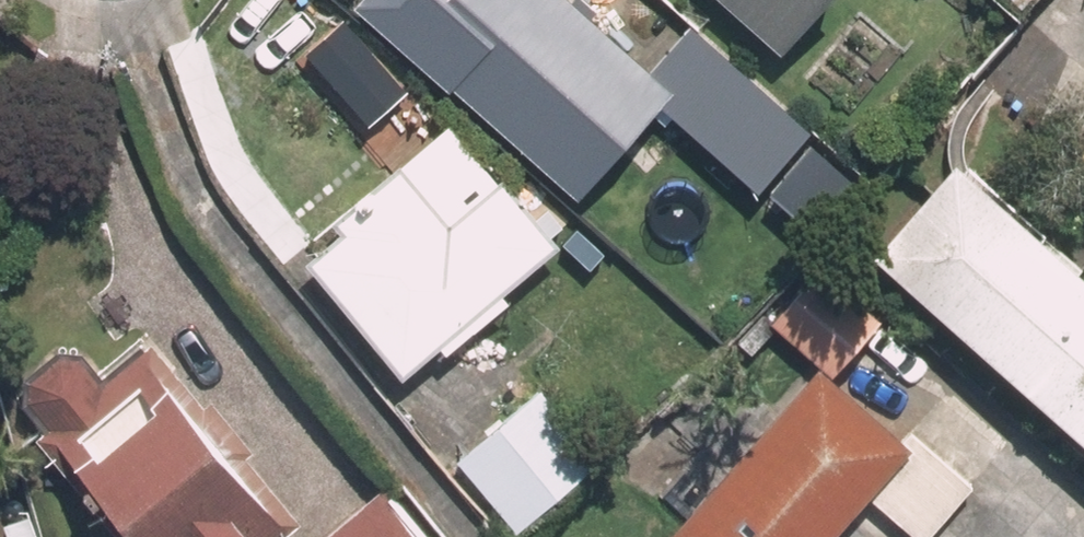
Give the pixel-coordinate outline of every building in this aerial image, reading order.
[(352,9),(575,208),(660,114),(756,200),(813,136),(689,25),(645,74),(561,0),(360,0),(352,9)] [(743,32),(772,0),(706,0),(743,32)] [(951,163),(862,259),(1083,462),(1083,284),(951,163)] [(400,183),(301,268),(402,386),(428,364),(436,373),(472,342),(465,335),(557,257),(499,189),(445,235),(400,183)] [(815,265),(767,322),(831,375),(879,318),(815,265)] [(31,445),(109,536),(281,536),(297,523),(148,346),(101,386),(80,360),(46,355),(22,375),(18,410),(40,437),(31,445)] [(669,536),(835,536),(841,530),(849,536),(884,536),(893,527),(904,536),(931,536),(973,489),(906,430),(894,444),(814,373),(669,536)] [(536,389),(451,460),(511,533),(597,463),(536,389)] [(321,536),(426,536),(382,486),(321,536)]
